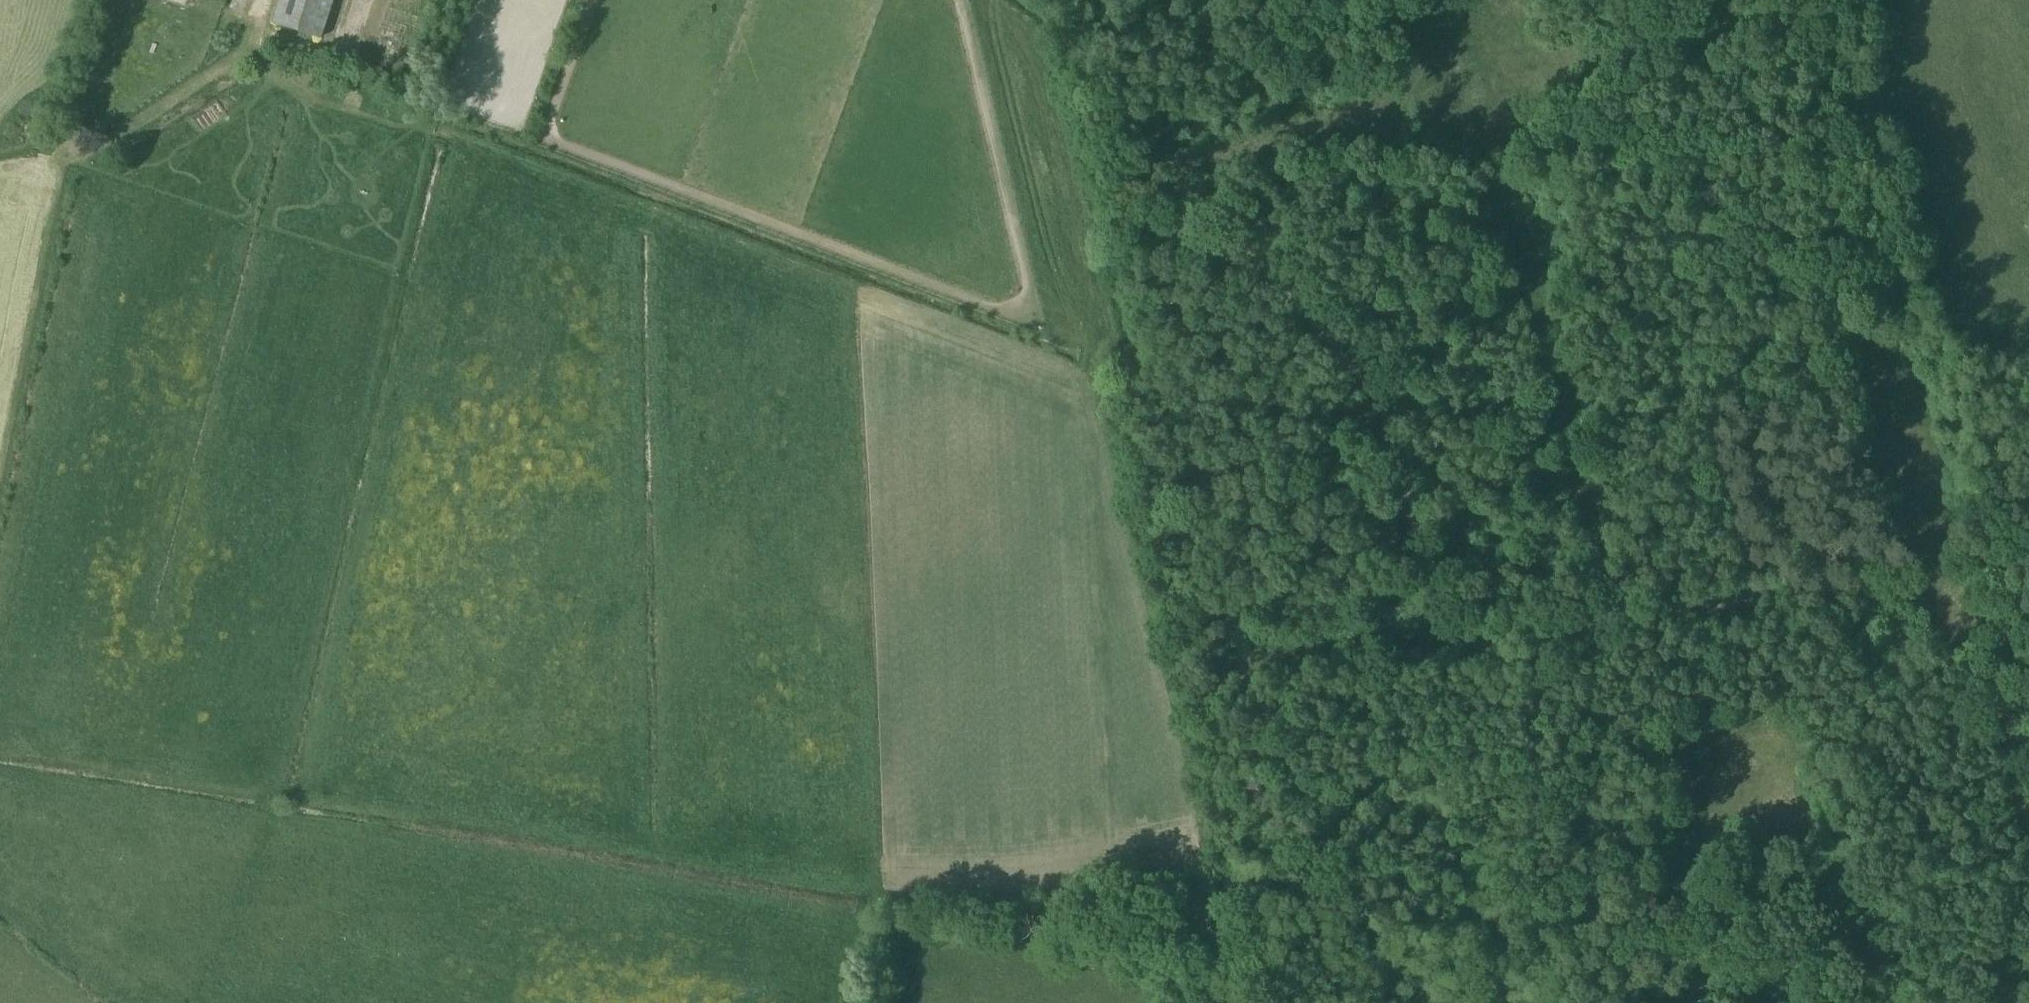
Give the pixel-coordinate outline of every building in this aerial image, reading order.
[(271,24),(319,39),(331,0),(279,0),(271,24)]
